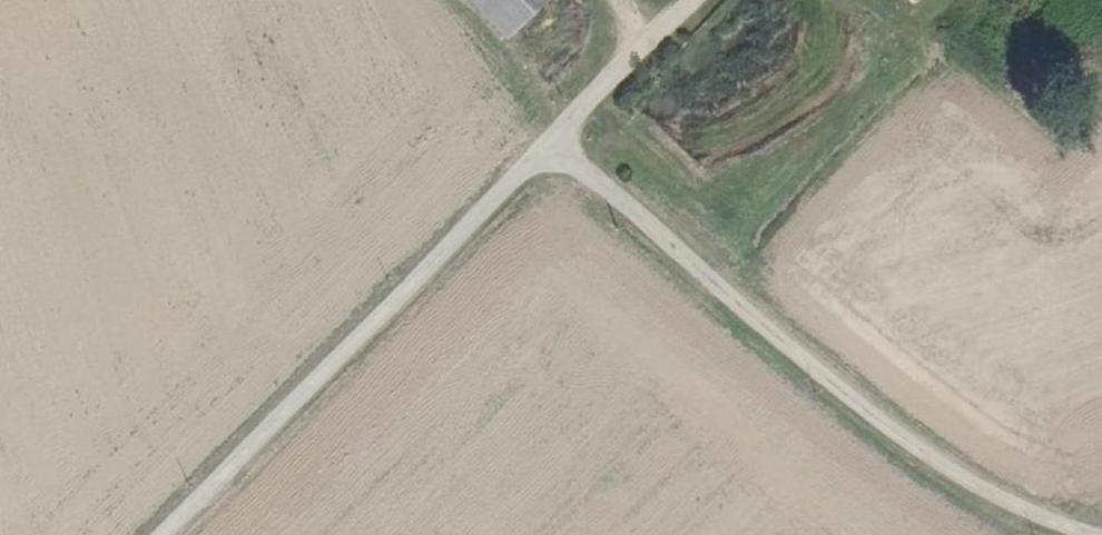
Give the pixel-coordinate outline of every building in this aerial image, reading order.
[(509,36),(548,0),(475,0),(509,36)]
